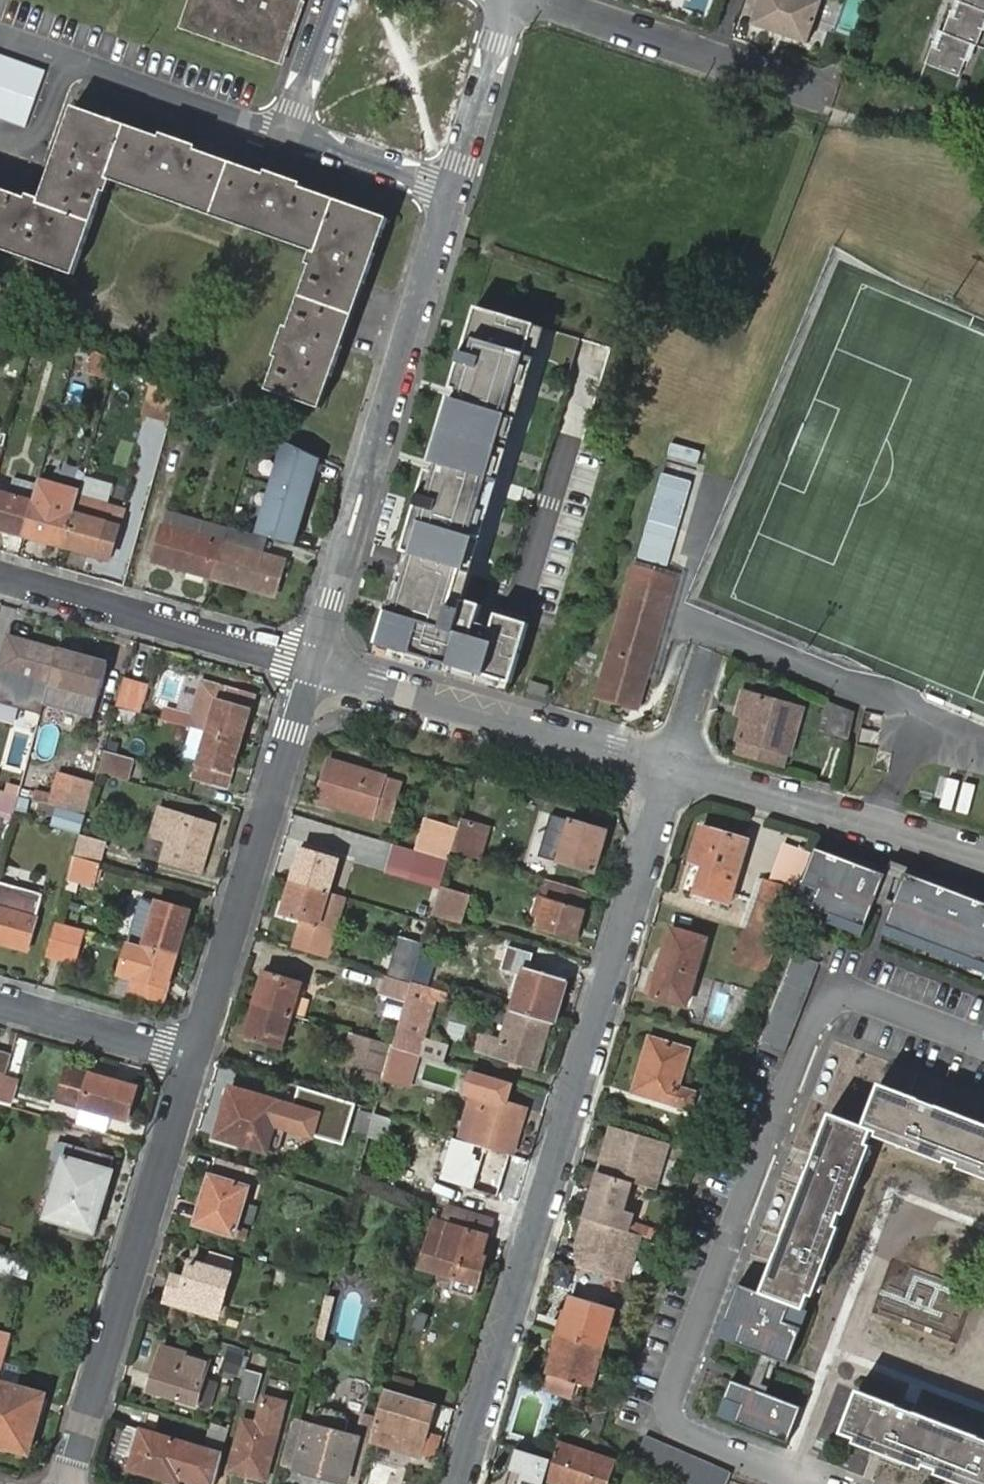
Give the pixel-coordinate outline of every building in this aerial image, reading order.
[(179,28),(280,64),(304,0),(189,0),(179,28)] [(753,24),(808,44),(823,0),(821,0),(761,0),(753,24)] [(963,16),(957,14),(945,47),(940,45),(933,65),(965,77),(976,45),(982,48),(983,43),(983,0),(969,0),(963,16)] [(0,54),(0,119),(26,128),(46,70),(0,54)] [(74,275),(104,191),(107,192),(112,181),(177,205),(311,251),(308,263),(311,265),(289,327),(285,326),(274,356),(278,358),(268,390),(321,408),(388,218),(302,188),(303,184),(267,171),(265,174),(196,151),(197,147),(162,133),(161,138),(74,107),(45,188),(40,200),(29,194),(27,198),(0,189),(0,248),(74,275)] [(535,323),(473,305),(396,566),(370,656),(509,697),(531,625),(494,614),(490,629),(475,625),(480,608),(454,600),(459,584),(535,323)] [(112,377),(116,361),(97,351),(93,368),(112,377)] [(169,419),(178,390),(153,384),(145,413),(169,419)] [(212,405),(203,400),(196,412),(205,417),(212,405)] [(285,441),(271,489),(308,500),(320,459),(285,441)] [(672,442),(668,459),(701,468),(705,451),(672,442)] [(662,474),(638,559),(668,568),(692,483),(662,474)] [(37,486),(14,480),(10,496),(0,493),(0,528),(3,529),(23,535),(26,525),(33,503),(37,486)] [(26,525),(23,535),(45,541),(65,546),(74,514),(78,498),(80,492),(39,480),(37,486),(33,503),(26,525)] [(271,489),(258,535),(295,545),(308,500),(271,489)] [(78,498),(74,514),(65,546),(88,553),(98,556),(110,560),(112,551),(119,527),(124,511),(106,506),(78,498)] [(223,544),(228,528),(168,511),(163,527),(223,544)] [(214,577),(223,544),(163,527),(153,560),(214,577)] [(266,538),(228,528),(223,544),(262,555),(266,538)] [(262,555),(223,544),(214,577),(275,595),(284,561),(262,555)] [(631,583),(598,698),(636,709),(669,594),(631,583)] [(58,651),(16,639),(8,637),(6,644),(0,668),(0,685),(15,689),(19,676),(49,685),(58,651)] [(99,663),(58,651),(49,685),(79,693),(75,706),(95,711),(105,672),(107,665),(99,663)] [(125,679),(117,706),(140,712),(147,685),(125,679)] [(191,718),(189,727),(192,727),(208,732),(241,741),(247,717),(250,711),(250,709),(254,696),(222,687),(202,681),(191,718)] [(803,708),(744,692),(739,707),(749,710),(740,739),(790,753),(803,708)] [(847,742),(856,709),(827,702),(823,714),(832,716),(827,736),(847,742)] [(166,711),(164,719),(184,725),(187,717),(166,711)] [(208,732),(192,727),(188,743),(204,747),(199,763),(195,777),(217,784),(222,770),(231,773),(233,764),(241,741),(208,732)] [(790,753),(740,739),(736,754),(786,768),(790,753)] [(104,752),(98,771),(127,779),(133,760),(104,752)] [(374,817),(391,822),(396,807),(394,807),(401,781),(386,776),(329,760),(324,778),(317,800),(323,802),(374,817)] [(231,773),(222,770),(217,784),(227,786),(231,773)] [(34,799),(66,808),(84,813),(92,782),(58,774),(52,797),(36,792),(34,799)] [(19,795),(21,788),(11,786),(11,785),(0,781),(0,790),(9,792),(19,795)] [(14,815),(19,795),(9,792),(0,790),(0,811),(14,815)] [(82,829),(86,814),(84,813),(66,808),(61,829),(80,835),(82,829)] [(170,833),(161,859),(202,871),(215,826),(176,813),(161,809),(155,827),(170,833)] [(449,860),(452,851),(459,829),(427,819),(418,851),(449,860)] [(459,829),(452,851),(479,859),(489,828),(461,820),(459,829)] [(571,820),(559,861),(595,872),(608,831),(571,820)] [(707,866),(703,877),(698,894),(695,901),(710,905),(714,898),(729,902),(738,873),(748,840),(735,836),(704,827),(694,862),(707,866)] [(80,835),(75,855),(100,863),(100,862),(106,842),(87,837),(89,831),(82,829),(80,835)] [(776,886),(795,890),(813,852),(788,846),(776,886)] [(303,847),(292,881),(329,892),(339,858),(303,847)] [(886,874),(816,848),(797,898),(867,924),(886,874)] [(443,880),(449,860),(418,851),(412,870),(443,880)] [(100,863),(75,855),(68,878),(95,885),(101,863),(100,863)] [(690,873),(703,877),(707,866),(694,862),(690,873)] [(909,875),(890,923),(983,959),(983,904),(909,875)] [(740,928),(748,930),(763,880),(756,878),(740,928)] [(748,930),(779,939),(795,890),(776,886),(763,880),(748,930)] [(338,919),(345,897),(329,892),(292,881),(283,915),(319,926),(322,914),(338,919)] [(582,908),(586,890),(553,881),(552,882),(545,883),(542,895),(549,898),(539,929),(575,940),(585,909),(582,908)] [(28,950),(44,894),(0,882),(0,942),(28,950)] [(471,894),(442,886),(433,915),(462,924),(471,894)] [(144,947),(177,956),(184,933),(186,926),(186,925),(191,910),(157,900),(154,915),(149,930),(133,925),(129,941),(128,943),(144,947)] [(322,914),(319,926),(335,930),(338,919),(322,914)] [(85,929),(56,922),(47,955),(75,963),(85,929)] [(707,939),(673,929),(662,966),(660,974),(653,995),(658,996),(688,1006),(707,939)] [(739,960),(766,969),(779,939),(748,930),(739,960)] [(413,984),(414,981),(424,943),(399,936),(388,976),(413,984)] [(169,979),(177,956),(144,947),(135,978),(131,992),(163,1001),(167,988),(167,986),(169,979)] [(513,1011),(550,1022),(564,979),(526,967),(513,1011)] [(266,971),(256,1004),(292,1015),(302,981),(266,971)] [(407,1001),(413,984),(388,976),(387,976),(382,994),(390,996),(407,1001)] [(438,989),(414,981),(413,984),(407,1001),(403,1016),(394,1045),(394,1047),(418,1055),(423,1041),(428,1023),(438,989)] [(403,1016),(407,1001),(390,996),(384,1015),(401,1020),(403,1016)] [(292,1015),(256,1004),(246,1038),(282,1049),(292,1015)] [(537,1068),(550,1022),(513,1011),(511,1010),(501,1042),(481,1037),(477,1050),(537,1068)] [(384,1081),(394,1047),(394,1045),(354,1033),(342,1076),(382,1087),(384,1081)] [(689,1108),(694,1092),(679,1088),(690,1048),(653,1037),(646,1061),(644,1060),(634,1091),(689,1108)] [(447,1048),(423,1041),(418,1055),(442,1062),(447,1048)] [(408,1088),(418,1055),(394,1047),(384,1081),(404,1087),(408,1088)] [(0,1051),(0,1073),(6,1075),(12,1054),(0,1051)] [(84,1108),(111,1115),(129,1120),(136,1096),(139,1087),(116,1081),(92,1075),(67,1067),(60,1101),(82,1108),(84,1108)] [(0,1073),(0,1080),(15,1084),(17,1077),(6,1075),(0,1073)] [(404,1087),(384,1081),(382,1087),(402,1093),(404,1087)] [(0,1083),(0,1103),(10,1106),(15,1087),(0,1083)] [(873,1130),(878,1132),(877,1136),(945,1162),(947,1158),(960,1163),(959,1167),(983,1177),(983,1123),(937,1105),(881,1084),(865,1126),(873,1130)] [(239,1143),(267,1151),(281,1103),(231,1087),(230,1091),(225,1110),(230,1111),(222,1138),(239,1143)] [(376,1108),(374,1113),(394,1119),(402,1093),(382,1087),(376,1108)] [(459,1139),(511,1155),(525,1109),(485,1097),(484,1099),(472,1095),(459,1139)] [(106,1132),(111,1115),(84,1108),(80,1124),(106,1132)] [(370,1133),(374,1114),(359,1110),(353,1128),(370,1133)] [(370,1133),(369,1136),(381,1139),(386,1118),(374,1114),(370,1133)] [(868,1144),(873,1130),(865,1126),(831,1114),(814,1156),(763,1292),(805,1308),(810,1294),(815,1296),(841,1228),(837,1226),(841,1212),(847,1215),(872,1146),(868,1144)] [(610,1153),(604,1172),(632,1180),(655,1187),(669,1142),(614,1126),(606,1151),(610,1153)] [(505,1177),(511,1155),(459,1139),(453,1161),(481,1170),(475,1190),(499,1196),(505,1177)] [(53,1161),(39,1207),(48,1210),(62,1163),(64,1158),(68,1143),(59,1141),(53,1161)] [(62,1163),(48,1210),(46,1218),(94,1232),(112,1172),(111,1171),(115,1157),(68,1143),(64,1158),(62,1163)] [(216,1158),(211,1178),(197,1225),(235,1236),(244,1239),(247,1231),(237,1228),(249,1189),(253,1189),(259,1171),(216,1158)] [(586,1216),(619,1226),(632,1180),(604,1172),(600,1170),(586,1216)] [(436,1223),(428,1250),(425,1250),(422,1260),(425,1261),(423,1265),(441,1271),(440,1276),(456,1281),(453,1290),(473,1296),(478,1282),(485,1259),(481,1258),(486,1239),(491,1222),(450,1210),(445,1226),(436,1223)] [(583,1246),(577,1266),(626,1281),(640,1233),(619,1226),(586,1216),(577,1244),(583,1246)] [(209,1251),(205,1266),(231,1274),(235,1259),(209,1251)] [(10,1274),(14,1260),(0,1256),(0,1271),(10,1274)] [(28,1280),(32,1265),(14,1260),(10,1274),(28,1280)] [(168,1301),(219,1316),(231,1274),(205,1266),(193,1263),(190,1269),(186,1283),(181,1281),(174,1279),(168,1301)] [(285,1273),(276,1271),(272,1284),(281,1287),(285,1273)] [(805,1308),(738,1283),(718,1336),(789,1363),(809,1310),(805,1308)] [(556,1334),(604,1347),(616,1308),(571,1295),(567,1311),(564,1322),(560,1321),(556,1334)] [(416,1313),(412,1329),(423,1332),(427,1315),(416,1313)] [(2,1375),(12,1335),(0,1332),(0,1380),(2,1375)] [(576,1382),(592,1387),(604,1347),(556,1334),(551,1347),(556,1349),(553,1358),(548,1374),(543,1390),(571,1399),(576,1382)] [(238,1376),(246,1349),(222,1342),(220,1350),(227,1352),(222,1371),(238,1376)] [(198,1401),(203,1381),(209,1360),(164,1347),(155,1376),(160,1378),(155,1391),(197,1404),(198,1401)] [(246,1369),(238,1398),(255,1403),(263,1374),(246,1369)] [(160,1378),(155,1376),(151,1390),(155,1391),(160,1378)] [(802,1406),(730,1380),(717,1416),(788,1443),(802,1406)] [(217,1385),(203,1381),(198,1401),(211,1405),(217,1385)] [(0,1382),(0,1445),(29,1454),(45,1395),(0,1382)] [(385,1388),(380,1405),(371,1441),(423,1456),(437,1404),(385,1388)] [(859,1390),(843,1433),(857,1437),(855,1442),(924,1468),(926,1464),(938,1468),(937,1473),(964,1483),(983,1483),(983,1437),(859,1390)] [(247,1472),(266,1477),(285,1402),(265,1397),(258,1424),(244,1420),(231,1469),(247,1472)] [(595,1414),(592,1398),(583,1400),(587,1416),(595,1414)] [(347,1481),(359,1483),(371,1441),(359,1437),(293,1420),(282,1465),(347,1482),(347,1481)] [(203,1483),(216,1483),(223,1454),(191,1445),(142,1430),(130,1469),(179,1483),(181,1477),(203,1483)] [(698,1483),(728,1483),(733,1469),(645,1438),(636,1463),(698,1483)] [(547,1478),(566,1483),(609,1483),(617,1463),(559,1444),(547,1478)] [(515,1449),(505,1483),(542,1483),(549,1458),(515,1449)]
